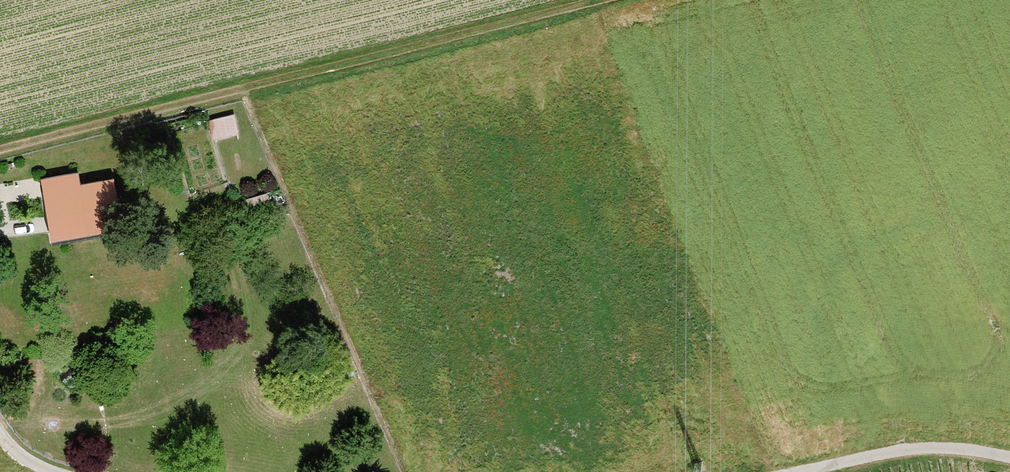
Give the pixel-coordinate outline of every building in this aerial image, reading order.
[(50,235),(123,223),(114,164),(41,176),(50,235)]
